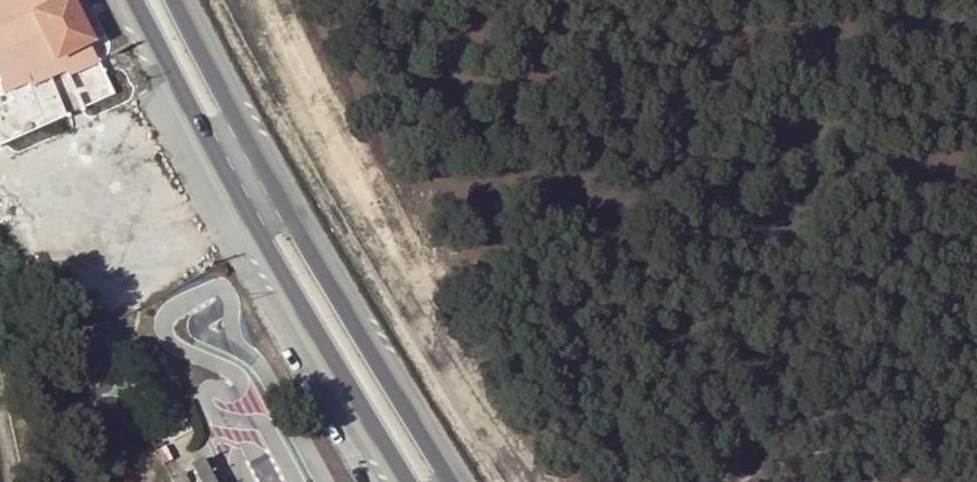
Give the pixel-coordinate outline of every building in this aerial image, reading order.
[(5,92),(54,71),(56,75),(66,71),(67,71),(62,58),(103,36),(86,0),(0,0),(0,79),(5,92)] [(66,71),(56,75),(62,88),(72,84),(66,71)] [(28,89),(1,100),(17,136),(43,125),(28,89)] [(1,100),(0,100),(0,134),(3,141),(17,136),(1,100)]
